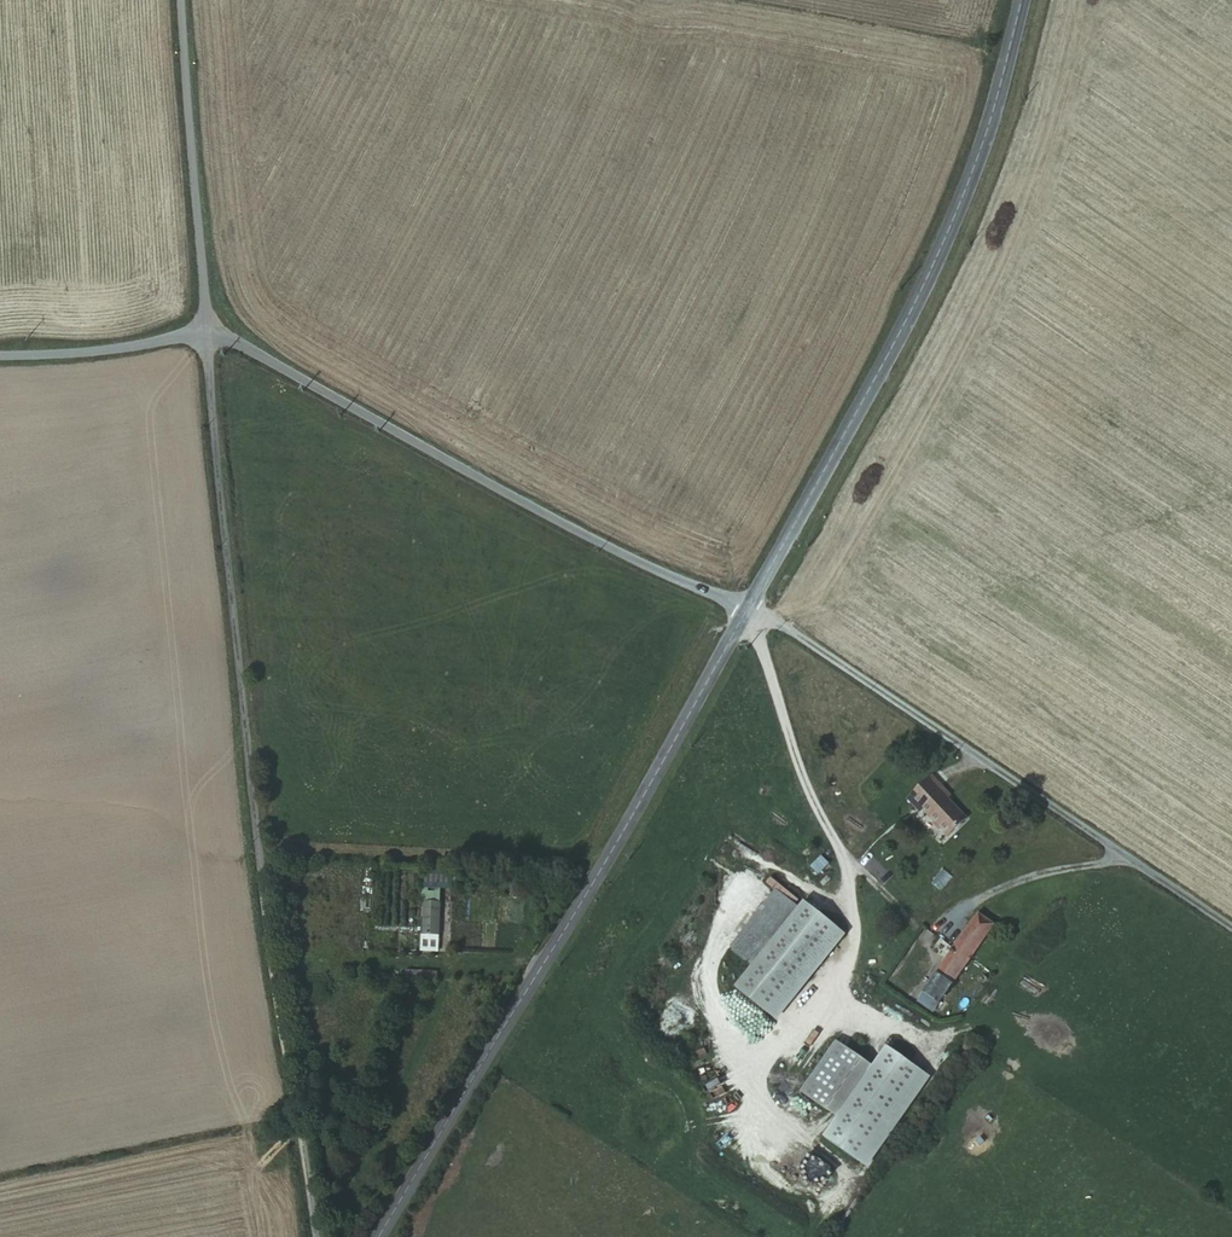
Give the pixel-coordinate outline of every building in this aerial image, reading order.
[(931,778),(926,783),(937,793),(941,789),(931,778)] [(937,793),(926,783),(912,799),(922,809),(925,807),(952,833),(964,820),(947,803),(951,799),(941,789),(937,793)] [(820,873),(829,865),(823,858),(814,866),(820,873)] [(731,949),(753,965),(799,903),(777,886),(731,949)] [(799,903),(753,965),(740,983),(773,1008),(838,921),(805,896),(799,903)] [(443,899),(423,898),(421,931),(440,933),(443,899)] [(996,918),(978,907),(926,986),(940,995),(985,928),(987,930),(996,918)] [(405,970),(405,981),(437,981),(437,970),(405,970)] [(923,1062),(889,1040),(875,1060),(838,1036),(804,1088),(841,1112),(828,1132),(862,1154),(923,1062)]
